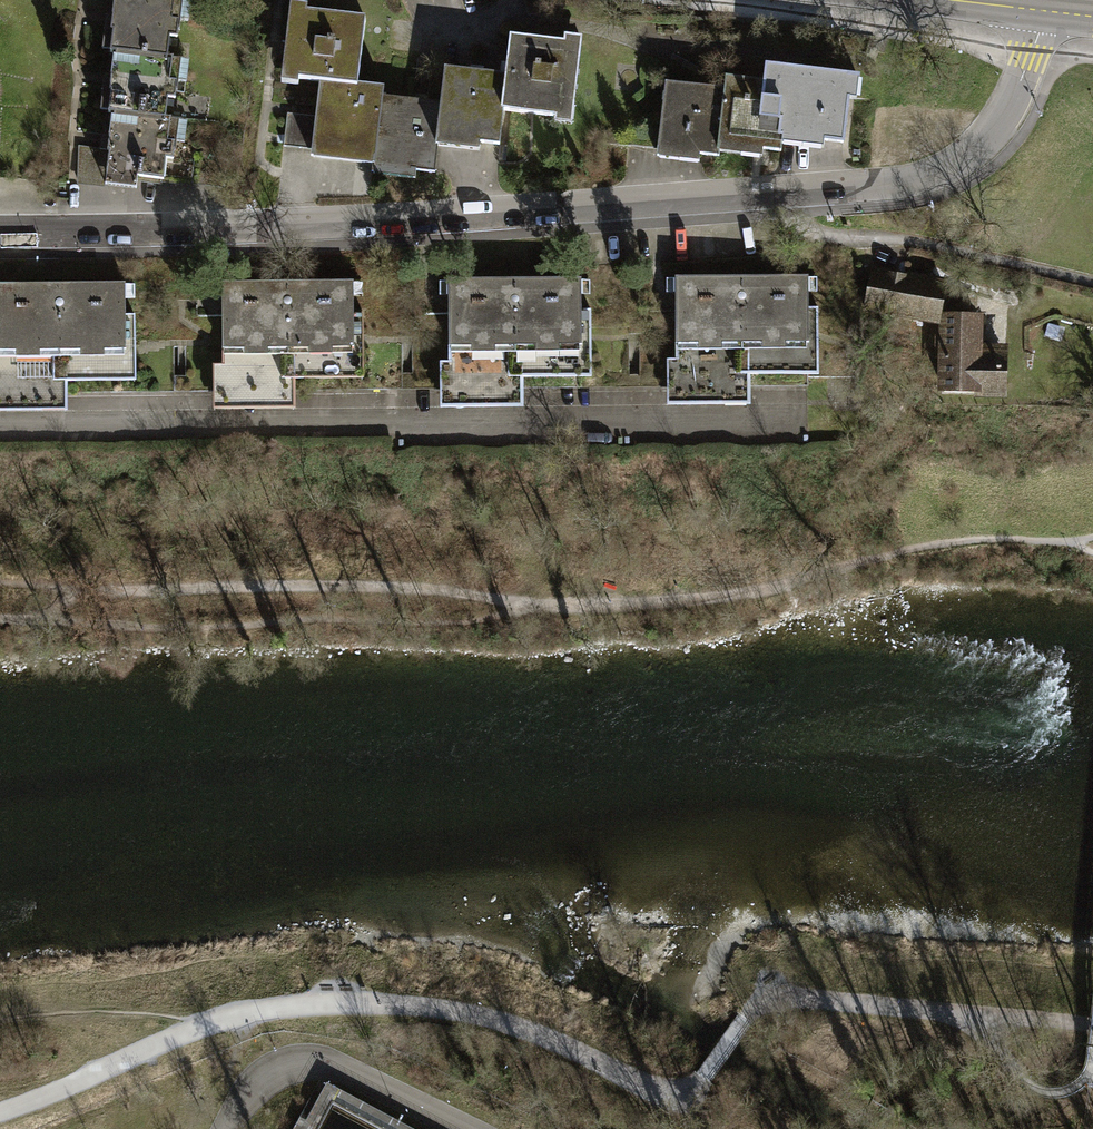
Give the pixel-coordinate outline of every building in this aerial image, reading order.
[(105,41),(102,171),(221,185),(226,146),(163,139),(166,117),(162,116),(169,56),(164,56),(170,0),(110,0),(105,41)] [(364,19),(295,12),(287,80),(319,84),(315,119),(285,115),(282,147),(312,151),(371,157),(370,166),(435,173),(438,138),(499,145),(503,110),(564,117),(571,44),(510,38),(506,74),(444,68),(440,103),(381,96),(382,89),(356,86),(364,19)] [(725,90),(665,84),(662,113),(632,110),(628,147),(654,150),(718,156),(719,144),(781,150),(783,137),(844,142),(850,74),(767,66),(765,81),(726,78),(725,90)] [(937,282),(867,269),(860,306),(930,320),(937,282)] [(807,276),(675,278),(677,406),(750,405),(749,387),(808,387),(808,374),(818,374),(817,309),(808,309),(807,276)] [(580,279),(449,279),(449,407),(522,407),(522,377),(590,377),(590,310),(580,310),(580,279)] [(353,281),(221,282),(223,409),(294,408),(294,379),(364,378),(363,313),(353,313),(353,281)] [(0,284),(0,411),(67,410),(67,381),(135,380),(134,314),(125,315),(125,283),(0,284)] [(972,314),(940,314),(940,338),(933,337),(933,345),(940,345),(939,391),(996,392),(997,353),(995,353),(995,348),(980,348),(980,353),(978,353),(977,370),(971,370),(972,314)]
